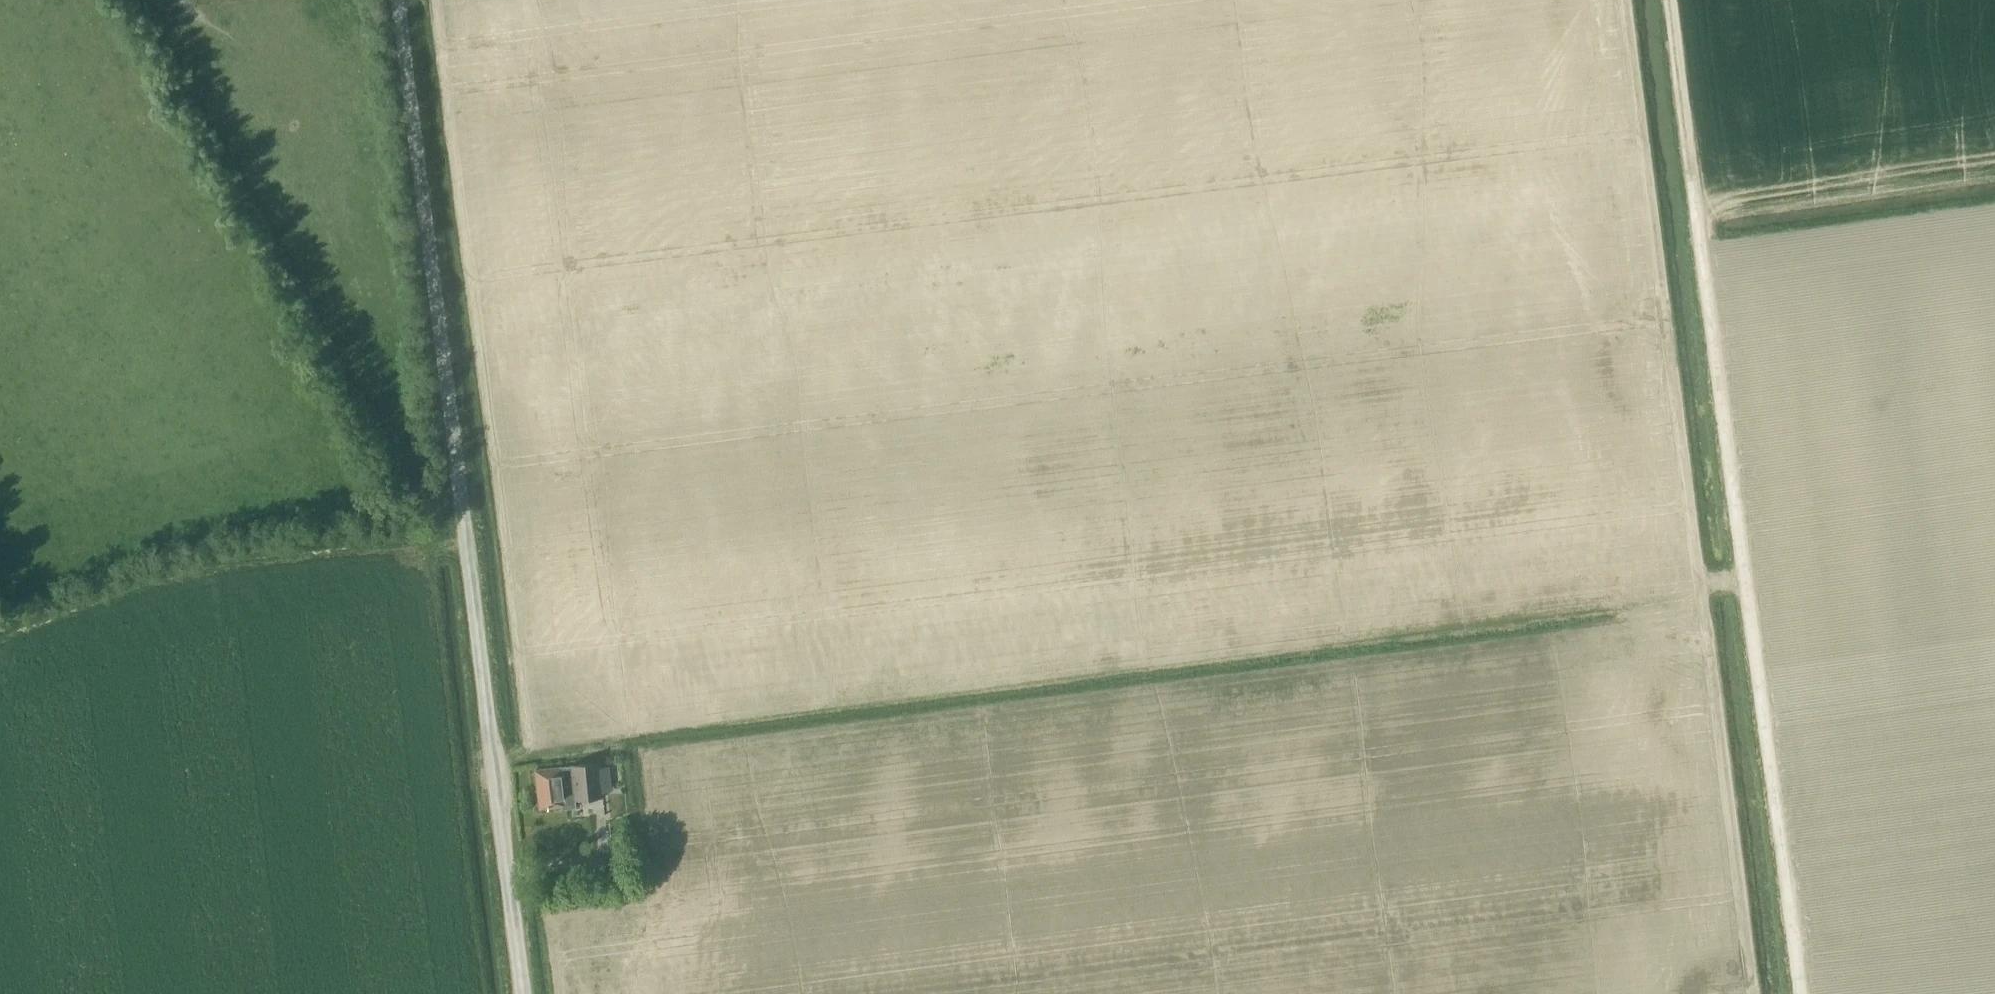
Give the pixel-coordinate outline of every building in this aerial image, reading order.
[(609,766),(600,767),(599,762),(535,769),(540,808),(566,805),(566,808),(576,807),(575,799),(603,795),(602,792),(612,791),(609,766)]
